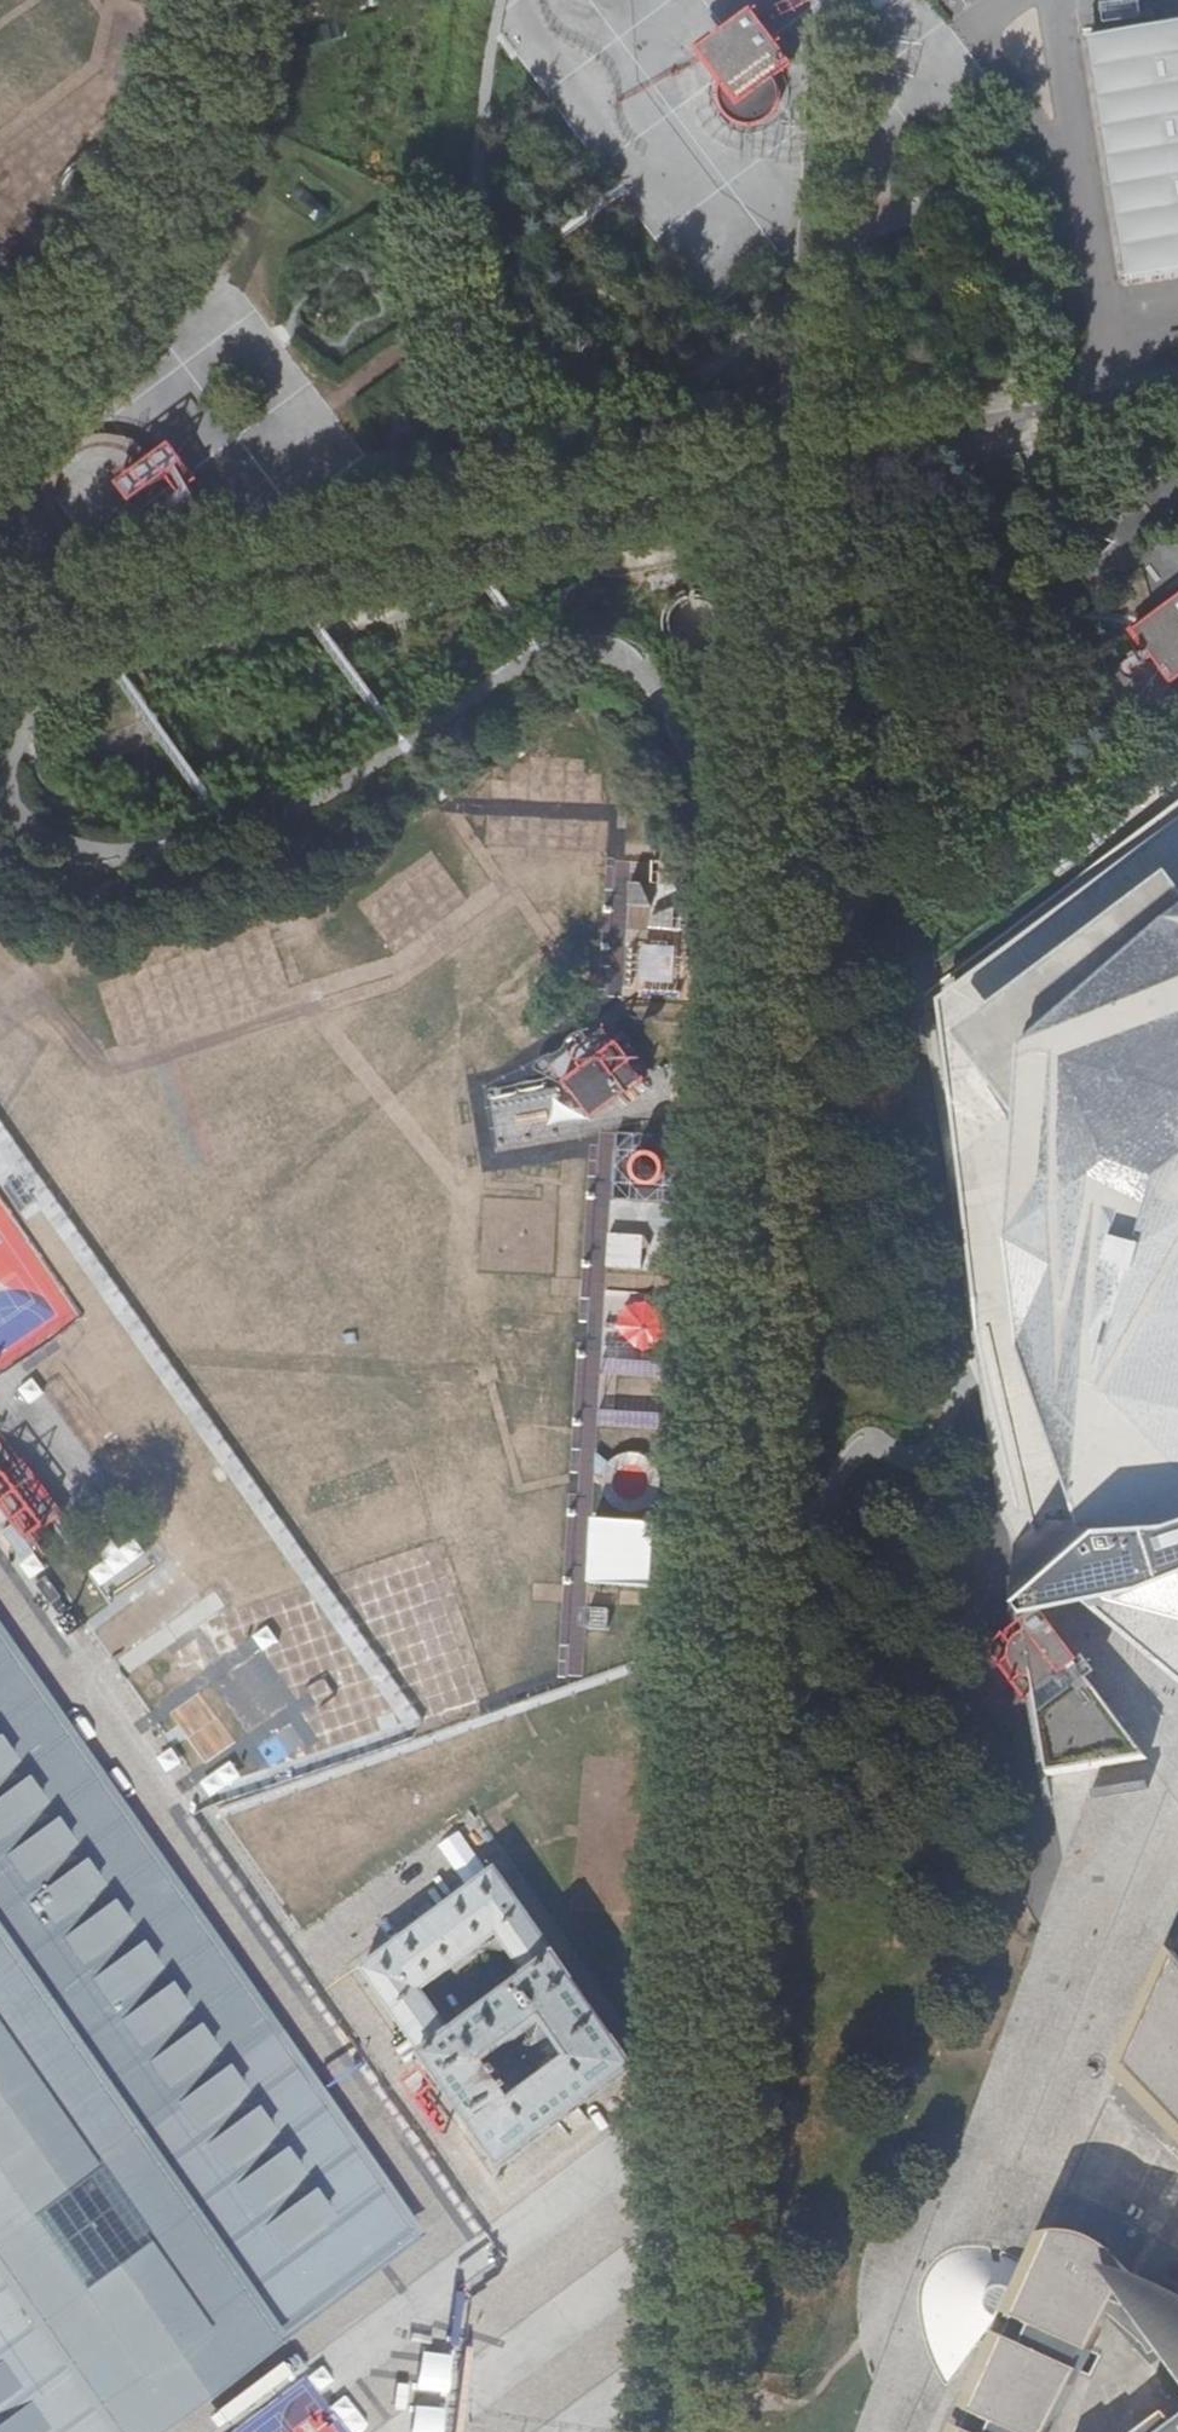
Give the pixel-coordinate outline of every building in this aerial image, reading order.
[(777,77),(775,76),(791,62),(751,8),(697,50),(722,81),(720,91),(720,96),(721,102),(724,108),(729,114),(734,119),(740,123),(746,123),(752,123),(757,123),(763,121),(768,118),(776,110),(779,105),(781,95),(780,89),(779,84),(778,80),(777,77)] [(1089,36),(1126,277),(1177,269),(1177,23),(1089,36)] [(131,450),(105,469),(118,487),(155,460),(182,498),(200,485),(159,431),(131,450)] [(1172,686),(1177,681),(1177,598),(1146,621),(1131,632),(1167,680),(1172,686)] [(933,992),(1000,1478),(1045,1667),(1135,1653),(1165,1646),(1177,1642),(1177,804),(933,992)] [(572,1093),(586,1113),(638,1074),(599,1021),(548,1059),(564,1079),(491,1093),(494,1108),(572,1093)] [(0,1476),(0,1512),(22,1544),(26,1542),(38,1561),(48,1556),(32,1536),(63,1515),(0,1431),(0,1447),(14,1467),(0,1476)] [(1044,1671),(1033,1622),(995,1644),(1029,1703),(1041,1783),(1155,1758),(1092,1684),(1081,1664),(1044,1671)] [(208,2384),(284,2330),(417,2236),(272,2033),(0,1652),(0,2431),(141,2431),(208,2384)] [(494,1867),(362,1967),(500,2166),(635,2065),(494,1867)] [(1171,1949),(1113,2073),(1177,2140),(1177,1957),(1171,1949)] [(437,2094),(422,2073),(402,2088),(445,2144),(446,2142),(443,2138),(451,2132),(430,2103),(431,2099),(437,2094)] [(1152,2284),(1128,2275),(1119,2261),(1112,2252),(1101,2244),(1088,2238),(1073,2234),(1058,2232),(1044,2234),(1016,2297),(1007,2293),(1019,2265),(1015,2262),(988,2250),(976,2248),(964,2247),(953,2248),(941,2252),(930,2257),(921,2265),(915,2273),(911,2285),(910,2298),(911,2318),(918,2342),(929,2365),(941,2383),(997,2312),(1031,2326),(1023,2345),(999,2334),(963,2411),(992,2424),(988,2431),(1177,2431),(1177,2297),(1152,2284)]
